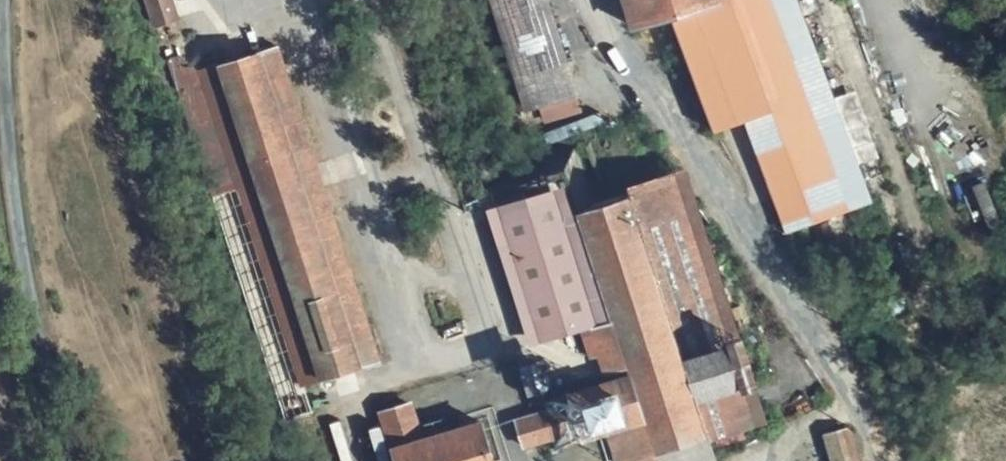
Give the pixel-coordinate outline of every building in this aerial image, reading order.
[(151,25),(175,18),(170,0),(144,0),(151,25)] [(543,0),(486,0),(525,114),(561,102),(565,114),(574,111),(570,99),(577,97),(543,0)] [(706,132),(735,122),(775,236),(858,210),(794,0),(624,0),(632,27),(669,15),(706,132)] [(163,57),(233,283),(260,275),(296,389),(377,363),(276,45),(195,70),(177,53),(163,57)] [(629,194),(706,433),(754,418),(676,180),(629,194)] [(706,433),(629,194),(574,212),(609,321),(623,362),(640,414),(655,460),(656,460),(716,460),(706,433)] [(539,335),(579,322),(582,330),(597,325),(561,216),(555,195),(499,213),(539,335)] [(597,325),(609,321),(574,212),(561,216),(597,325)] [(602,370),(611,366),(623,362),(609,321),(597,325),(582,330),(589,352),(596,350),(602,370)] [(604,426),(640,414),(623,362),(611,366),(614,376),(551,396),(554,406),(515,419),(522,440),(561,427),(564,438),(604,426)] [(395,460),(492,460),(479,421),(421,440),(410,404),(379,413),(395,460)] [(616,460),(652,460),(655,460),(640,414),(604,426),(616,460)] [(847,430),(820,438),(827,460),(856,460),(847,430)]
